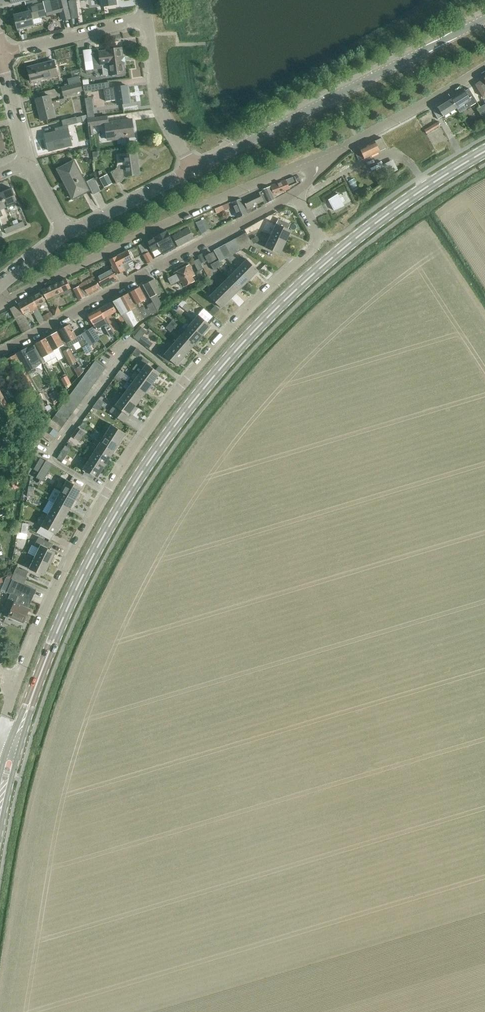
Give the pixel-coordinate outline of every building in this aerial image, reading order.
[(62,21),(70,19),(65,0),(57,0),(62,21)] [(29,9),(30,12),(15,16),(18,29),(34,26),(32,19),(44,16),(42,6),(29,9)] [(108,65),(109,76),(125,74),(122,48),(106,50),(106,51),(98,52),(99,53),(92,54),(94,70),(101,70),(100,66),(108,65)] [(28,67),(31,82),(58,76),(54,61),(28,67)] [(79,76),(67,79),(69,85),(80,82),(79,76)] [(475,85),(483,97),(484,96),(484,78),(475,85)] [(61,88),(63,96),(83,91),(80,82),(69,85),(61,88)] [(84,92),(104,90),(105,102),(117,101),(117,105),(130,103),(127,86),(110,88),(109,82),(83,86),(84,92)] [(465,91),(451,99),(457,108),(458,111),(466,107),(467,109),(477,102),(469,89),(465,91)] [(51,103),(49,97),(49,96),(35,100),(41,121),(55,117),(51,103)] [(457,108),(451,99),(433,111),(438,120),(443,117),(445,120),(458,111),(457,108)] [(86,115),(76,118),(76,117),(62,120),(63,127),(58,128),(59,132),(45,135),(48,151),(72,145),(67,126),(87,121),(86,115)] [(121,136),(134,134),(132,120),(108,123),(107,116),(87,119),(90,136),(94,135),(93,126),(106,124),(108,140),(121,138),(121,136)] [(424,130),(427,134),(440,126),(438,122),(424,130)] [(354,151),(359,161),(386,148),(381,138),(360,148),(360,149),(354,151)] [(126,177),(139,175),(136,153),(122,155),(123,165),(121,165),(116,170),(116,171),(110,173),(116,184),(126,179),(126,177)] [(398,170),(396,165),(393,160),(383,165),(388,175),(398,170)] [(57,170),(72,199),(89,190),(74,161),(57,170)] [(350,178),(353,189),(359,187),(356,176),(350,178)] [(297,184),(294,177),(270,186),(274,195),(289,189),(288,187),(297,184)] [(86,181),(93,195),(100,191),(93,178),(86,181)] [(246,214),(252,211),(250,208),(263,202),(264,204),(276,199),(274,195),(270,186),(262,190),(263,192),(244,201),(247,207),(244,209),(246,214)] [(12,189),(0,193),(6,208),(18,203),(12,189)] [(344,205),(351,201),(352,200),(347,191),(340,195),(339,196),(344,205)] [(328,200),(334,211),(344,206),(344,205),(339,196),(338,194),(328,200)] [(246,214),(244,209),(240,199),(232,202),(238,218),(246,214)] [(215,209),(217,214),(225,210),(223,206),(215,209)] [(201,221),(206,230),(211,228),(206,218),(201,221)] [(278,219),(270,236),(285,243),(291,231),(287,229),(289,224),(278,219)] [(13,225),(16,230),(24,227),(21,222),(13,225)] [(15,230),(13,225),(4,229),(6,235),(15,230)] [(172,236),(178,247),(194,238),(188,228),(172,236)] [(167,231),(154,238),(147,242),(156,259),(163,255),(176,248),(167,231)] [(246,233),(235,239),(241,250),(252,244),(246,233)] [(285,243),(270,236),(265,247),(280,254),(285,243)] [(235,239),(229,242),(235,253),(241,250),(235,239)] [(224,245),(230,256),(235,253),(229,242),(224,245)] [(144,243),(139,246),(143,255),(143,256),(147,264),(153,261),(144,243)] [(225,259),(227,258),(230,256),(224,245),(219,248),(225,259)] [(222,266),(220,262),(225,259),(219,248),(213,251),(214,253),(219,261),(214,263),(217,268),(222,266)] [(135,266),(132,260),(128,251),(118,256),(110,259),(110,260),(113,266),(111,267),(113,269),(116,275),(125,271),(130,269),(135,266)] [(213,254),(206,257),(206,258),(209,263),(216,259),(213,254)] [(191,261),(196,270),(202,268),(197,258),(191,261)] [(247,259),(237,269),(249,281),(259,271),(247,259)] [(191,277),(194,275),(189,266),(174,274),(179,283),(182,282),(184,286),(193,281),(191,277)] [(117,278),(116,275),(113,269),(97,277),(101,286),(116,279),(117,281),(118,280),(117,278)] [(237,269),(228,278),(240,290),(249,281),(237,269)] [(79,285),(80,286),(84,295),(100,287),(95,277),(82,283),(82,284),(79,285)] [(228,278),(219,287),(230,299),(240,290),(228,278)] [(42,290),(46,299),(71,288),(67,279),(42,290)] [(143,285),(153,302),(158,312),(172,304),(169,298),(161,303),(157,295),(161,292),(154,279),(143,285)] [(84,295),(80,286),(73,289),(79,300),(85,297),(84,295)] [(130,293),(144,319),(158,312),(153,302),(147,305),(149,308),(146,309),(142,302),(146,299),(139,287),(130,293)] [(230,299),(219,287),(209,297),(221,309),(230,299)] [(40,292),(31,297),(36,306),(45,302),(40,292)] [(113,302),(121,315),(122,315),(125,320),(131,331),(138,323),(144,319),(130,293),(113,302)] [(18,304),(18,305),(23,314),(30,310),(31,312),(33,312),(38,323),(44,320),(36,306),(31,297),(18,304)] [(115,312),(111,303),(99,309),(113,331),(118,329),(110,315),(115,312)] [(183,308),(188,312),(191,308),(186,304),(183,308)] [(23,314),(18,305),(10,309),(22,334),(31,329),(23,314)] [(112,332),(113,331),(99,309),(88,315),(96,330),(104,326),(105,328),(104,328),(109,338),(114,335),(112,332)] [(198,315),(189,325),(202,336),(211,326),(198,315)] [(172,320),(169,325),(174,329),(177,325),(172,320)] [(181,335),(193,346),(202,336),(189,325),(186,322),(177,332),(181,335)] [(60,330),(70,348),(76,358),(79,356),(73,345),(79,341),(77,337),(70,325),(60,330)] [(132,334),(134,336),(134,337),(139,342),(139,341),(149,349),(153,343),(143,336),(147,331),(140,325),(132,334)] [(81,334),(89,346),(99,340),(92,327),(81,334)] [(46,338),(54,351),(59,360),(65,357),(69,364),(76,360),(76,358),(70,348),(68,349),(65,344),(64,344),(57,332),(46,338)] [(89,346),(81,334),(77,337),(79,341),(84,349),(89,346)] [(181,335),(172,345),(185,356),(193,346),(181,335)] [(43,356),(54,351),(46,338),(36,343),(43,356)] [(185,356),(172,345),(168,341),(157,354),(169,364),(171,361),(176,366),(185,356)] [(27,348),(16,354),(27,375),(36,371),(34,368),(37,366),(42,362),(33,346),(28,349),(27,348)] [(27,375),(16,354),(5,360),(12,374),(19,370),(22,374),(21,375),(27,386),(28,385),(35,397),(39,395),(27,375)] [(139,374),(152,384),(160,374),(147,364),(149,362),(144,359),(139,366),(143,369),(139,374)] [(95,361),(92,366),(102,374),(106,368),(95,361)] [(92,366),(88,371),(98,379),(102,374),(92,366)] [(88,371),(84,376),(94,383),(98,379),(88,371)] [(67,374),(62,378),(68,386),(74,382),(67,374)] [(131,377),(127,382),(131,385),(144,395),(148,390),(152,384),(139,374),(135,380),(131,377)] [(84,376),(81,381),(91,388),(94,383),(84,376)] [(11,387),(5,377),(0,380),(0,410),(8,405),(19,424),(28,418),(22,407),(18,401),(11,387)] [(81,381),(77,385),(87,393),(91,388),(81,381)] [(16,384),(11,387),(18,401),(22,407),(27,405),(16,384)] [(77,385),(74,390),(84,398),(87,393),(77,385)] [(131,385),(123,395),(137,405),(144,395),(131,385)] [(58,388),(50,391),(53,398),(61,394),(58,388)] [(74,390),(70,395),(80,403),(84,398),(74,390)] [(70,395),(66,400),(77,408),(80,403),(70,395)] [(137,405),(123,395),(115,405),(117,406),(112,413),(110,411),(110,412),(123,422),(128,415),(137,405)] [(47,410),(41,399),(30,406),(33,412),(42,407),(44,411),(47,410)] [(66,400),(63,405),(73,413),(77,408),(66,400)] [(63,405),(59,410),(69,418),(73,413),(63,405)] [(59,410),(52,420),(62,427),(69,418),(59,410)] [(52,420),(48,424),(59,432),(62,427),(52,420)] [(48,424),(45,429),(55,437),(59,432),(48,424)] [(104,435),(118,445),(126,433),(111,424),(104,435)] [(78,428),(75,431),(79,435),(80,435),(83,437),(85,433),(78,428)] [(55,437),(45,429),(41,434),(51,442),(55,437)] [(79,435),(75,431),(72,436),(77,440),(80,435),(79,435)] [(94,444),(111,456),(118,445),(104,435),(101,433),(94,444)] [(90,450),(93,452),(90,457),(104,467),(111,456),(94,444),(90,450)] [(104,467),(90,457),(83,468),(97,477),(104,467)] [(38,472),(45,461),(40,458),(34,470),(38,472)] [(38,472),(36,477),(43,481),(53,464),(46,460),(45,461),(38,472)] [(64,485),(61,492),(75,500),(82,489),(63,478),(60,483),(64,485)] [(16,479),(11,482),(15,490),(21,487),(16,479)] [(61,492),(54,503),(69,511),(75,500),(61,492)] [(54,503),(48,514),(63,523),(69,511),(54,503)] [(63,523),(48,514),(41,526),(42,527),(39,533),(37,532),(37,533),(51,541),(55,534),(56,534),(63,523)] [(39,549),(35,557),(50,564),(56,552),(50,550),(53,544),(39,537),(34,546),(39,549)] [(50,564),(35,557),(29,569),(44,576),(50,564)] [(14,573),(25,578),(28,573),(16,567),(14,573)] [(14,573),(11,579),(24,585),(27,579),(25,578),(14,573)] [(28,609),(36,590),(24,585),(11,579),(6,577),(1,589),(11,593),(5,606),(12,608),(9,615),(10,616),(9,617),(15,619),(15,618),(23,622),(29,609),(28,609)]
